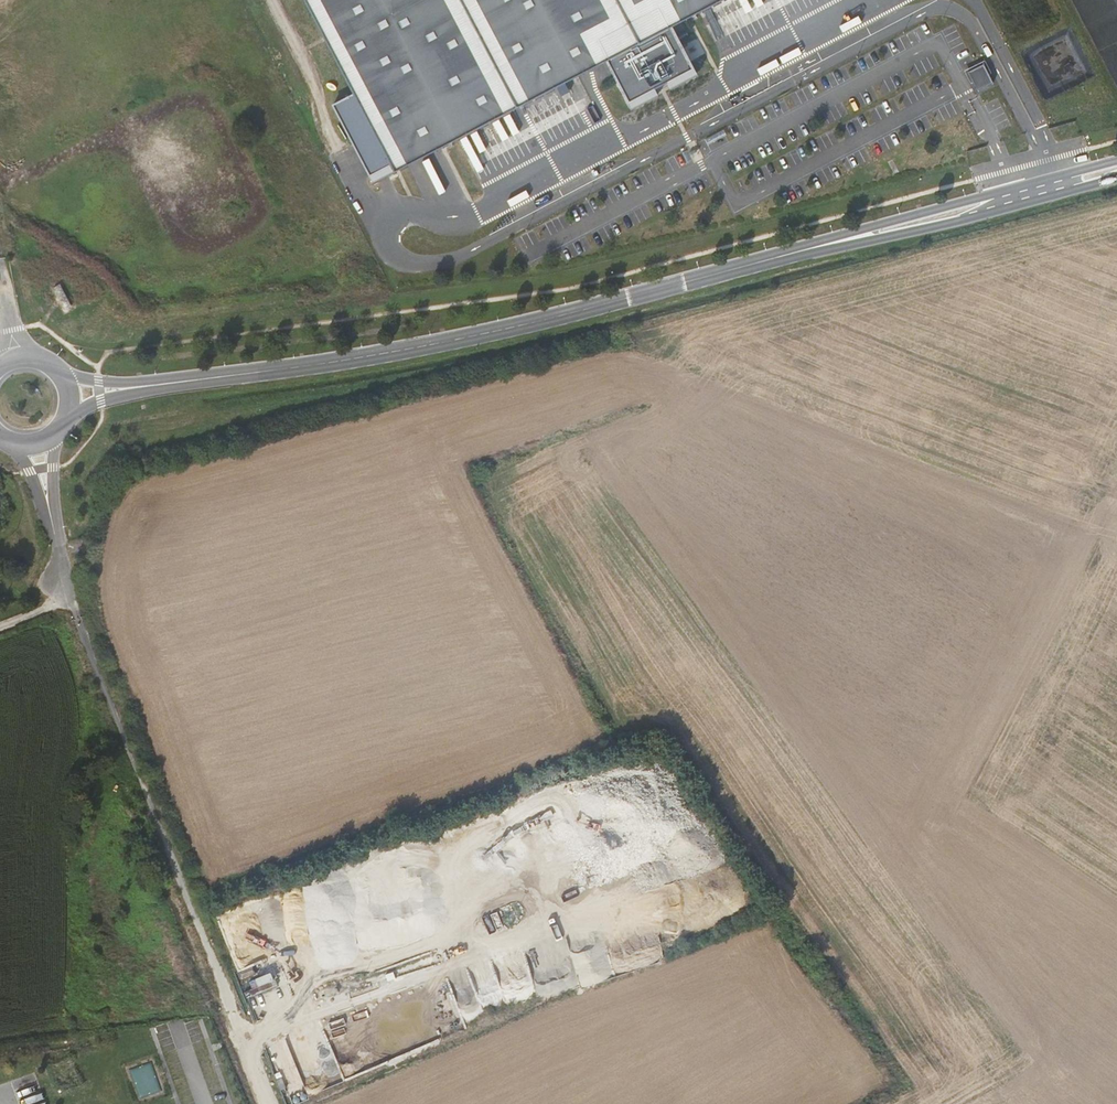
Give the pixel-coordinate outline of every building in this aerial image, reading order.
[(324,37),(327,42),(355,95),(333,107),(351,142),(373,184),(395,172),(396,175),(607,64),(616,80),(631,111),(662,95),(668,92),(698,77),(674,29),(689,21),(692,19),(700,15),(728,0),(304,0),(324,37)] [(250,995),(276,984),(270,971),(244,983),(250,995)]
